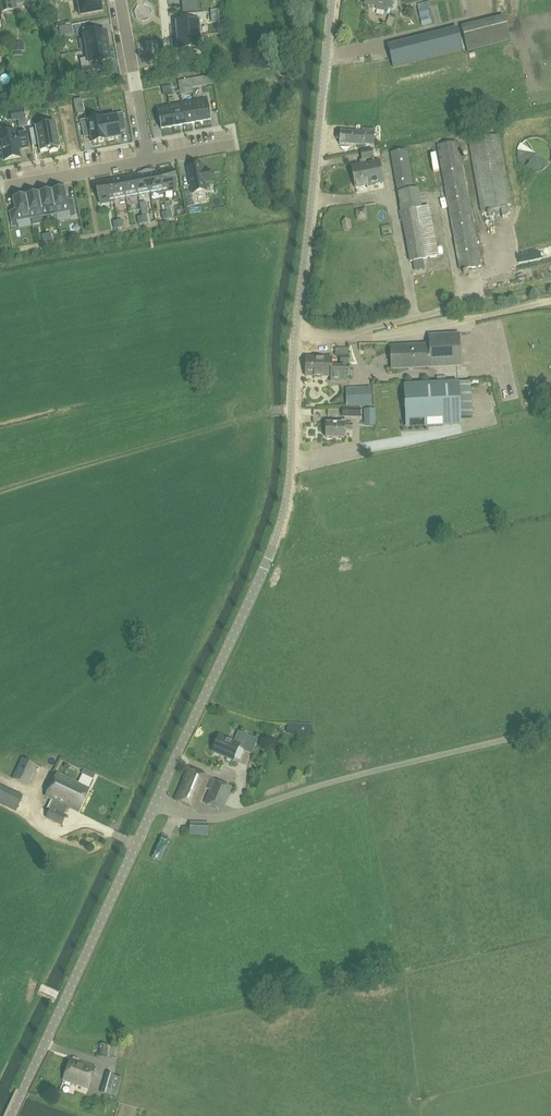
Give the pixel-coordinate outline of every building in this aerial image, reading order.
[(2,11),(17,9),(15,0),(0,0),(0,1),(2,11)] [(80,17),(102,13),(101,5),(103,5),(103,0),(77,0),(80,17)] [(364,6),(376,8),(375,10),(384,11),(384,9),(391,10),(392,0),(365,0),(364,6)] [(467,7),(465,0),(456,0),(457,8),(467,7)] [(190,11),(189,1),(182,2),(182,12),(190,11)] [(428,6),(418,8),(422,26),(432,24),(428,6)] [(201,35),(200,21),(205,21),(205,13),(190,14),(190,22),(176,23),(177,24),(174,25),(175,32),(177,32),(178,37),(201,35),(205,35),(206,35),(205,35),(201,35)] [(386,25),(391,28),(395,19),(389,16),(386,25)] [(510,40),(505,18),(464,28),(469,50),(510,40)] [(84,51),(108,47),(106,33),(99,34),(98,27),(83,29),(86,50),(84,51)] [(420,36),(422,46),(444,41),(442,31),(420,36)] [(202,49),(201,35),(178,37),(178,42),(176,42),(176,50),(179,50),(179,51),(193,50),(193,58),(208,57),(207,49),(202,49)] [(24,51),(24,43),(13,43),(12,51),(24,51)] [(393,67),(410,63),(405,43),(388,47),(391,59),(392,65),(393,67)] [(108,47),(84,51),(85,59),(80,60),(83,74),(97,71),(96,64),(111,61),(108,47)] [(211,76),(204,77),(205,85),(212,84),(211,76)] [(181,88),(191,86),(190,80),(180,81),(181,88)] [(0,95),(0,102),(1,106),(12,103),(10,92),(0,95)] [(206,100),(194,102),(194,99),(193,99),(198,122),(203,121),(203,122),(211,120),(206,97),(206,100)] [(194,102),(182,104),(182,101),(181,101),(186,124),(198,122),(193,99),(194,102)] [(181,101),(182,104),(170,106),(170,103),(169,103),(174,127),(186,124),(181,101)] [(169,103),(170,106),(157,109),(157,106),(156,106),(161,130),(168,128),(174,127),(169,103)] [(25,120),(24,111),(17,112),(19,121),(25,120)] [(102,117),(106,141),(120,139),(119,132),(126,130),(123,113),(102,117)] [(106,141),(102,117),(80,121),(84,138),(91,137),(92,144),(106,141)] [(57,149),(59,148),(55,125),(29,130),(32,142),(38,141),(40,152),(49,150),(49,153),(58,151),(57,149)] [(339,144),(363,145),(363,144),(374,144),(375,129),(361,129),(361,132),(340,131),(339,135),(337,135),(336,139),(339,139),(339,144)] [(2,149),(4,160),(20,157),(18,148),(27,146),(27,148),(28,148),(25,133),(16,135),(15,131),(0,134),(0,139),(0,140),(0,150),(2,149)] [(499,134),(475,138),(474,136),(467,137),(479,201),(481,212),(493,210),(505,208),(512,207),(511,201),(499,134)] [(456,142),(456,141),(437,145),(446,201),(459,271),(481,266),(470,201),(459,142),(456,142)] [(360,165),(374,162),(373,156),(372,148),(360,151),(362,160),(359,160),(360,165)] [(412,189),(406,150),(390,152),(396,191),(396,193),(397,193),(399,201),(400,210),(400,211),(409,262),(438,256),(432,223),(428,205),(421,207),(420,201),(418,188),(412,189)] [(379,161),(374,162),(360,165),(351,166),(355,188),(383,182),(379,161)] [(201,165),(187,167),(192,194),(206,191),(205,182),(211,181),(209,170),(203,171),(201,165)] [(162,191),(162,193),(176,190),(172,170),(172,169),(171,169),(158,171),(162,191)] [(134,176),(138,196),(150,194),(146,170),(139,174),(139,175),(134,176)] [(154,171),(146,170),(150,194),(162,191),(158,171),(154,172),(154,171)] [(134,176),(122,178),(126,198),(138,196),(134,176)] [(110,180),(114,200),(126,198),(122,178),(110,180)] [(114,200),(110,180),(98,183),(97,183),(97,184),(100,204),(114,201),(114,200)] [(65,189),(51,191),(56,214),(69,211),(69,215),(76,214),(73,200),(67,201),(65,189)] [(39,194),(43,216),(56,214),(51,191),(39,194)] [(39,194),(26,196),(30,219),(43,216),(39,194)] [(30,219),(26,196),(12,198),(15,211),(9,212),(11,226),(18,225),(17,221),(30,219)] [(363,215),(360,206),(354,208),(356,217),(363,215)] [(370,336),(386,335),(386,327),(369,328),(370,336)] [(458,334),(428,336),(428,345),(389,347),(390,368),(460,365),(458,334)] [(348,348),(336,348),(336,356),(340,356),(340,364),(349,364),(349,355),(348,355),(348,348)] [(306,357),(306,366),(337,367),(337,360),(332,360),(332,357),(306,357)] [(337,367),(306,366),(306,376),(314,376),(314,379),(322,379),(322,377),(331,377),(331,379),(331,381),(345,381),(345,379),(345,367),(337,367)] [(460,418),(459,382),(405,385),(406,406),(408,406),(408,413),(407,413),(407,421),(442,419),(442,425),(461,424),(460,418)] [(352,389),(346,389),(346,406),(372,405),(371,393),(371,388),(352,389)] [(361,417),(361,408),(342,407),(342,417),(361,417)] [(375,409),(364,409),(364,424),(374,424),(375,409)] [(344,438),(344,431),(352,431),(352,423),(344,423),(326,423),(326,437),(344,438)] [(286,732),(311,734),(312,725),(287,723),(286,732)] [(232,761),(239,746),(245,748),(244,751),(251,754),(256,740),(238,733),(234,742),(219,736),(212,752),(232,761)] [(21,759),(11,779),(27,786),(37,766),(21,759)] [(232,788),(187,768),(174,800),(197,810),(206,789),(209,790),(204,804),(222,811),(232,788)] [(53,800),(67,807),(78,812),(89,790),(57,774),(46,797),(53,800)] [(15,811),(22,795),(0,785),(0,804),(15,811)] [(64,814),(67,807),(53,800),(49,810),(45,819),(61,826),(67,816),(64,814)] [(189,822),(188,835),(208,836),(209,823),(189,822)] [(161,850),(148,847),(147,855),(160,858),(161,850)] [(99,1045),(98,1056),(116,1057),(117,1046),(99,1045)] [(78,1062),(79,1060),(73,1058),(72,1060),(70,1059),(63,1080),(88,1088),(95,1068),(78,1062)] [(121,1077),(114,1076),(106,1073),(100,1093),(116,1097),(118,1091),(121,1077)]
